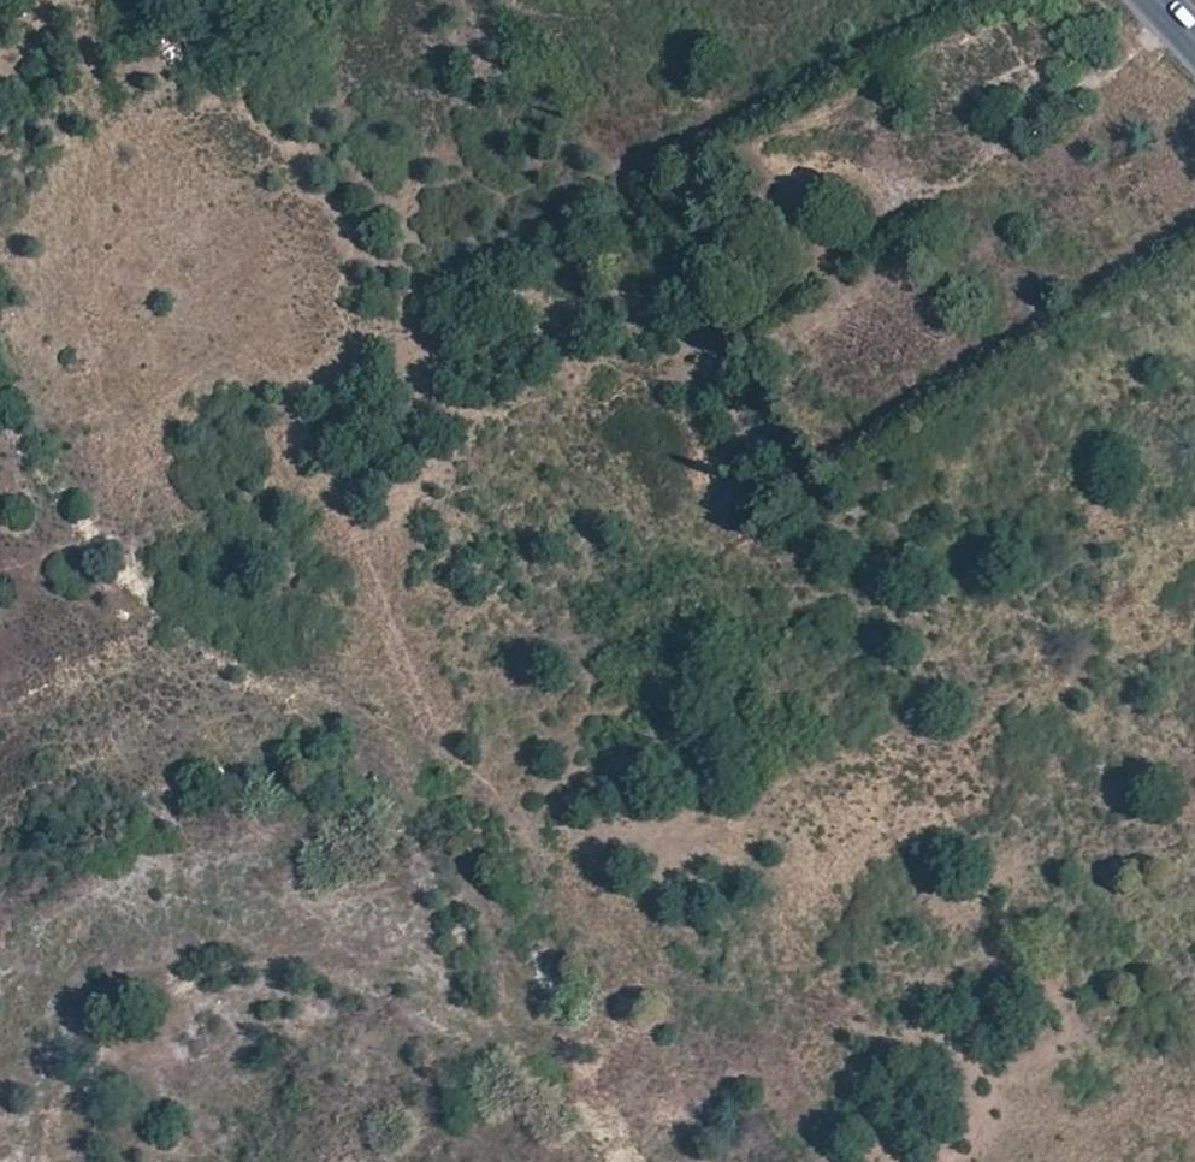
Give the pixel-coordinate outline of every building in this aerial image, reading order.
[(951,50),(928,63),(951,106),(974,94),(976,97),(1030,66),(1028,63),(1050,51),(1025,8),(1004,20),(1002,17),(949,47),(951,50)] [(178,29),(157,44),(170,64),(192,51),(178,29)]
